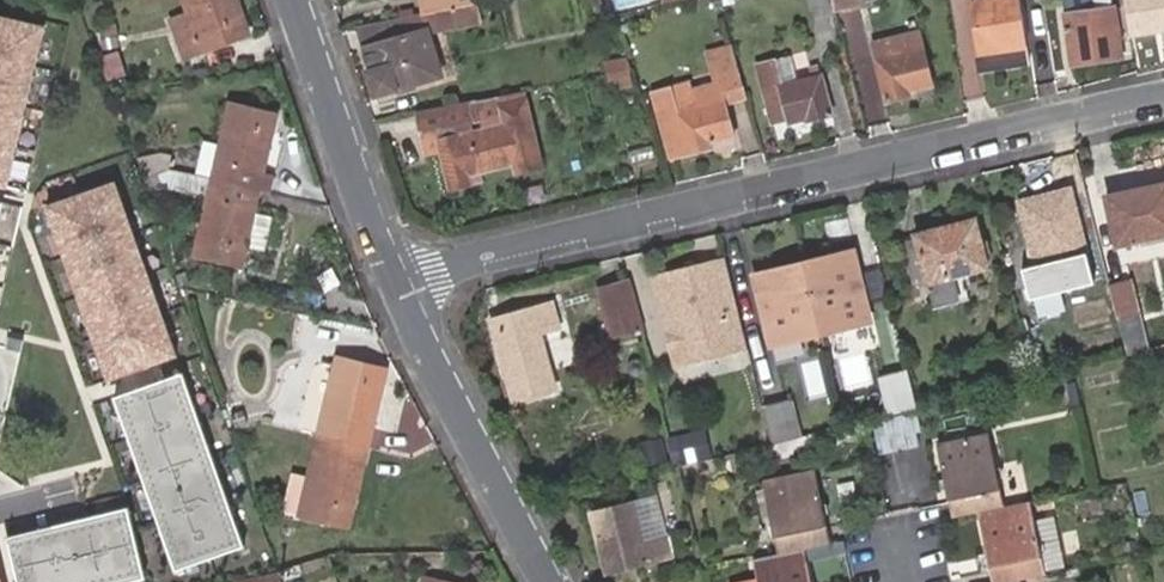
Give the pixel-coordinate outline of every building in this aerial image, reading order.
[(188,8),(171,15),(185,51),(202,44),(246,27),(236,0),(185,0),(188,8)] [(475,6),(474,0),(422,0),(425,15),(454,9),(455,9),(475,6)] [(810,12),(828,7),(826,0),(807,0),(810,12)] [(834,9),(860,3),(859,0),(832,0),(834,9)] [(1030,63),(1018,0),(989,0),(972,3),(984,71),(1030,63)] [(1133,35),(1163,30),(1163,0),(1127,0),(1133,35)] [(481,24),(477,5),(475,6),(455,9),(454,9),(458,28),(481,24)] [(430,33),(458,28),(454,9),(425,15),(426,17),(430,33)] [(1064,17),(1071,67),(1122,58),(1115,9),(1064,17)] [(425,15),(362,27),(364,34),(373,69),(368,71),(376,94),(440,76),(430,33),(426,17),(425,15)] [(0,18),(0,190),(8,192),(45,29),(0,18)] [(120,46),(115,23),(99,27),(103,49),(120,46)] [(936,91),(926,40),(878,48),(889,104),(914,99),(913,95),(936,91)] [(748,98),(735,50),(711,55),(718,85),(692,91),(696,109),(681,113),(675,89),(654,94),(668,159),(711,150),(709,145),(731,140),(723,105),(748,98)] [(98,58),(104,79),(122,74),(115,52),(98,58)] [(601,87),(626,87),(626,60),(601,59),(601,87)] [(777,88),(762,92),(771,127),(787,123),(788,127),(809,122),(809,125),(832,119),(819,68),(808,71),(810,80),(778,88),(777,88)] [(777,88),(778,88),(774,72),(758,75),(762,92),(777,88)] [(691,86),(675,89),(681,113),(696,109),(692,91),(691,86)] [(543,167),(529,90),(421,111),(426,130),(426,129),(438,127),(444,152),(451,188),(473,183),(471,173),(482,170),(517,163),(519,172),(543,167)] [(208,174),(237,180),(263,185),(267,165),(257,163),(268,103),(223,95),(208,174)] [(438,127),(426,129),(431,154),(444,152),(438,127)] [(141,159),(145,176),(168,167),(161,151),(141,159)] [(204,189),(192,248),(237,256),(241,240),(262,244),(269,210),(258,208),(263,185),(237,180),(208,174),(207,174),(168,167),(145,176),(150,188),(164,181),(204,189)] [(482,170),(471,173),(473,183),(484,181),(482,170)] [(118,184),(46,209),(109,386),(181,360),(118,184)] [(1045,204),(1016,212),(1029,265),(1018,268),(1025,299),(1054,291),(1045,261),(1079,252),(1065,190),(1043,196),(1045,204)] [(1121,250),(1163,240),(1163,190),(1110,203),(1121,250)] [(1014,203),(1016,212),(1045,204),(1043,196),(1014,203)] [(937,235),(915,241),(931,311),(952,306),(946,278),(959,275),(985,269),(973,224),(936,232),(937,235)] [(913,234),(915,241),(937,235),(936,232),(935,229),(913,234)] [(787,273),(786,269),(752,276),(769,345),(868,321),(852,253),(820,261),(820,265),(787,273)] [(725,259),(654,277),(677,369),(748,352),(725,259)] [(820,261),(786,269),(787,273),(820,265),(820,261)] [(946,278),(952,306),(965,302),(959,275),(946,278)] [(643,330),(631,280),(599,288),(611,337),(643,330)] [(1129,298),(1110,303),(1122,354),(1142,349),(1129,298)] [(540,326),(562,320),(555,300),(491,317),(506,377),(511,398),(556,386),(550,366),(544,341),(540,326)] [(565,336),(562,320),(540,326),(544,341),(565,336)] [(340,354),(324,433),(376,442),(379,426),(373,425),(386,363),(340,354)] [(300,406),(315,409),(322,376),(308,373),(300,406)] [(890,418),(918,411),(908,373),(880,380),(890,418)] [(184,376),(114,401),(176,577),(246,552),(184,376)] [(788,402),(762,409),(772,447),(798,440),(788,402)] [(674,451),(704,443),(700,429),(670,437),(674,451)] [(376,442),(324,433),(309,510),(354,520),(367,458),(373,459),(376,442)] [(943,444),(959,517),(984,512),(1009,506),(993,434),(943,444)] [(638,437),(638,462),(663,462),(662,437),(638,437)] [(825,547),(839,544),(824,471),(773,483),(789,556),(825,547)] [(659,497),(636,502),(645,540),(668,535),(659,497)] [(1052,573),(1051,571),(1070,567),(1058,516),(1040,519),(1036,500),(1009,506),(984,512),(993,553),(981,556),(985,574),(996,571),(999,581),(1014,581),(1025,579),(1052,573)] [(620,557),(622,570),(673,557),(668,535),(645,540),(636,502),(592,514),(603,561),(620,557)] [(6,541),(17,581),(148,581),(130,510),(6,541)] [(773,559),(778,581),(833,581),(825,547),(789,556),(773,559)] [(284,581),(332,581),(327,556),(281,566),(284,581)] [(607,574),(622,570),(620,557),(603,561),(607,574)] [(438,576),(439,574),(418,569),(416,581),(462,581),(438,576)]
